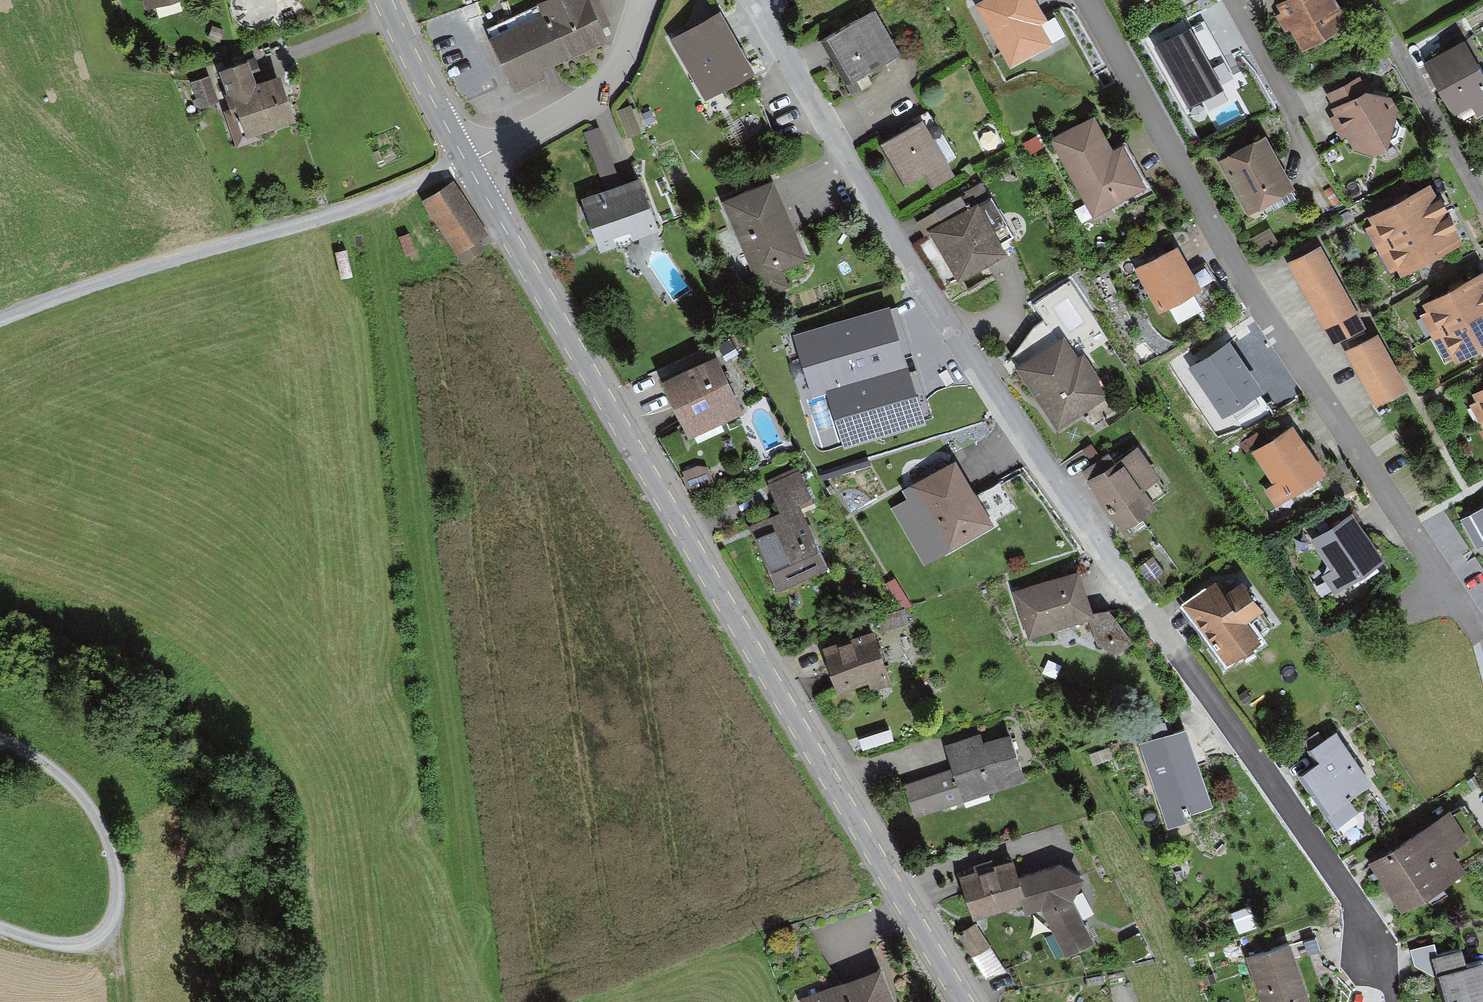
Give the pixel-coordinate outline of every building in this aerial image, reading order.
[(489,38),(511,91),(542,78),(535,61),(602,33),(588,0),(542,0),(548,13),(489,38)] [(1033,0),(986,0),(977,5),(1009,62),(1047,42),(1035,21),(1043,17),(1033,0)] [(1302,47),(1350,21),(1339,0),(1277,0),(1276,0),(1281,9),(1275,12),(1285,30),(1291,27),(1302,47)] [(876,7),(819,39),(844,82),(900,50),(876,7)] [(716,13),(676,37),(711,96),(751,72),(716,13)] [(1191,23),(1155,43),(1189,105),(1225,85),(1191,23)] [(1472,102),(1479,114),(1482,112),(1482,64),(1466,35),(1423,59),(1453,112),(1472,102)] [(248,48),(215,60),(243,137),(301,116),(281,62),(256,71),(248,48)] [(1365,67),(1325,96),(1351,147),(1370,152),(1385,146),(1400,96),(1391,73),(1365,67)] [(207,71),(190,78),(199,100),(216,93),(207,71)] [(629,133),(643,129),(636,103),(622,107),(629,133)] [(921,114),(876,140),(902,185),(924,172),(930,182),(953,168),(921,114)] [(1095,120),(1050,143),(1090,219),(1147,189),(1124,145),(1112,152),(1095,120)] [(1261,126),(1216,150),(1244,202),(1289,178),(1261,126)] [(641,173),(582,194),(601,248),(660,226),(641,173)] [(768,175),(711,202),(752,289),(784,274),(776,257),(801,246),(768,175)] [(1430,178),(1368,214),(1372,221),(1365,224),(1392,269),(1398,266),(1402,273),(1464,237),(1430,178)] [(446,188),(419,206),(457,261),(484,243),(446,188)] [(978,200),(929,229),(958,278),(1007,249),(978,200)] [(1178,241),(1135,265),(1159,309),(1203,286),(1178,241)] [(1321,246),(1288,264),(1332,347),(1366,329),(1321,246)] [(1422,300),(1426,308),(1420,312),(1446,357),(1452,353),(1456,360),(1482,344),(1482,266),(1422,300)] [(913,352),(897,301),(794,333),(813,395),(827,391),(844,447),(934,419),(917,366),(911,369),(906,354),(913,352)] [(1060,331),(1010,364),(1054,428),(1114,387),(1084,343),(1073,350),(1060,331)] [(1230,334),(1188,362),(1222,413),(1265,385),(1230,334)] [(1374,339),(1346,355),(1376,405),(1404,389),(1374,339)] [(712,358),(663,382),(687,431),(736,406),(712,358)] [(1472,390),(1476,398),(1469,402),(1482,426),(1482,384),(1472,390)] [(1264,487),(1276,505),(1326,470),(1291,421),(1251,449),(1273,481),(1264,487)] [(1139,434),(1085,475),(1122,523),(1156,497),(1138,474),(1158,459),(1139,434)] [(955,455),(910,482),(949,546),(994,519),(955,455)] [(790,516),(753,534),(776,583),(828,558),(805,510),(816,504),(801,473),(776,485),(790,516)] [(1461,520),(1477,550),(1482,547),(1482,508),(1461,520)] [(1349,512),(1314,539),(1331,562),(1316,574),(1331,593),(1382,555),(1349,512)] [(1079,567),(1014,588),(1029,636),(1095,616),(1079,567)] [(1218,577),(1183,602),(1227,661),(1262,636),(1247,616),(1264,604),(1242,574),(1225,587),(1218,577)] [(871,638),(820,661),(836,695),(887,671),(871,638)] [(955,769),(900,788),(911,819),(1029,777),(1008,720),(946,743),(955,769)] [(1187,725),(1139,741),(1167,827),(1188,820),(1186,812),(1213,803),(1187,725)] [(1324,758),(1293,779),(1326,828),(1358,806),(1345,788),(1368,772),(1335,725),(1312,742),(1324,758)] [(1450,800),(1366,859),(1401,909),(1466,864),(1444,832),(1463,819),(1450,800)] [(1014,856),(960,881),(979,922),(1024,901),(1027,908),(1041,902),(1063,949),(1092,935),(1070,886),(1080,862),(1055,855),(1021,871),(1014,856)] [(975,920),(956,933),(967,950),(987,938),(975,920)] [(1427,945),(1442,1001),(1482,1001),(1482,960),(1481,952),(1462,957),(1457,937),(1427,945)] [(1245,958),(1258,1001),(1307,1001),(1290,944),(1245,958)] [(793,998),(794,1001),(890,1001),(874,965),(793,998)]
